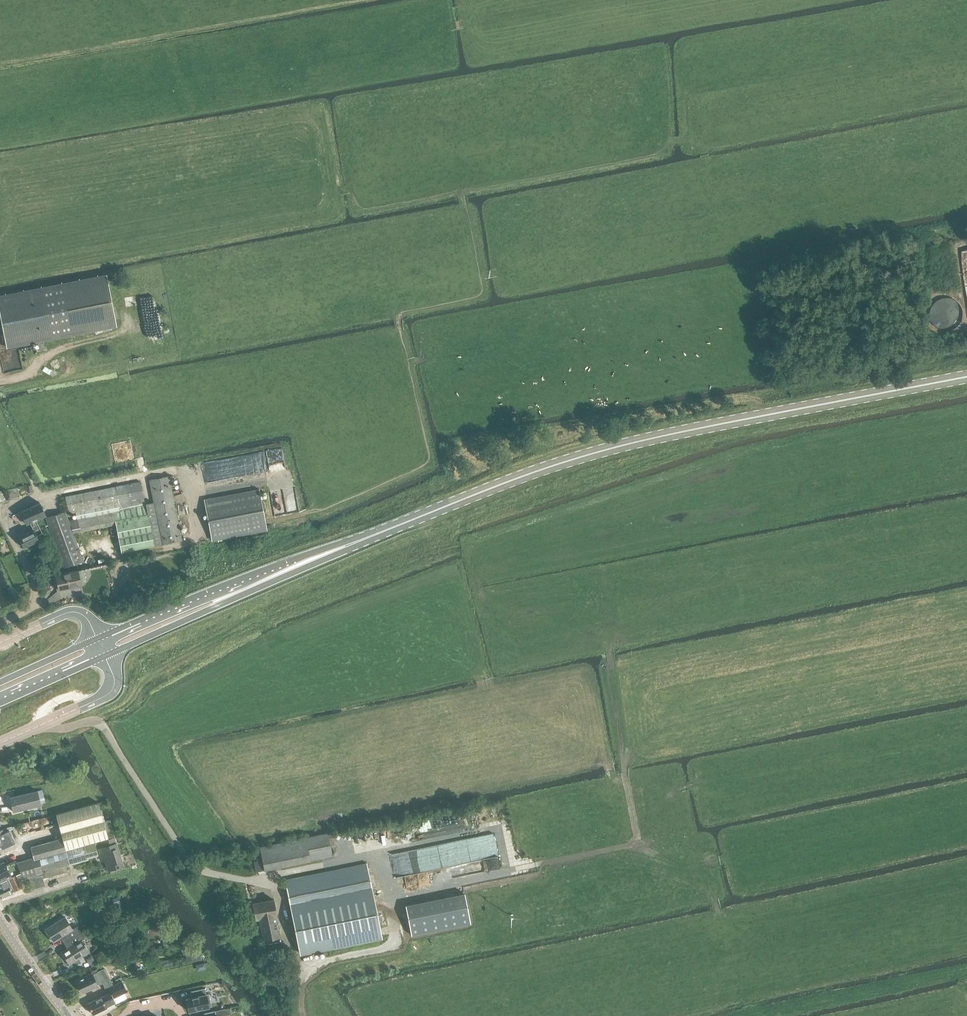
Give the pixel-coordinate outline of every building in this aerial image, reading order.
[(7,348),(117,326),(106,274),(0,295),(0,314),(7,348)] [(934,297),(934,322),(959,323),(960,297),(934,297)] [(77,518),(68,520),(73,532),(116,524),(121,552),(181,540),(168,476),(149,480),(154,502),(144,504),(140,481),(65,496),(68,513),(76,512),(77,518)] [(267,529),(259,488),(204,499),(212,540),(267,529)] [(273,492),(275,514),(287,513),(286,492),(273,492)] [(30,522),(36,519),(46,515),(40,502),(20,511),(26,524),(30,522)] [(84,560),(73,532),(68,520),(65,511),(46,518),(64,568),(84,560)] [(42,532),(36,519),(30,522),(33,529),(18,536),(23,547),(39,540),(36,534),(42,532)] [(78,570),(56,575),(59,590),(81,585),(78,570)] [(105,588),(102,592),(104,596),(109,597),(111,593),(110,589),(105,588)] [(98,802),(56,814),(62,837),(66,849),(94,841),(108,837),(115,835),(110,819),(103,821),(98,802)] [(1,829),(0,829),(0,845),(1,848),(15,842),(7,827),(1,829)] [(328,833),(306,837),(311,860),(332,855),(328,833)] [(31,846),(34,857),(37,856),(41,872),(66,865),(70,864),(66,849),(62,837),(31,846)] [(108,869),(123,865),(114,837),(102,841),(103,847),(99,848),(102,857),(104,856),(108,869)] [(99,854),(94,841),(66,849),(70,864),(88,859),(88,858),(99,854)] [(16,861),(19,869),(22,879),(42,874),(41,872),(37,856),(34,857),(16,861)] [(16,874),(18,880),(22,879),(19,869),(16,861),(15,860),(6,864),(4,860),(0,862),(0,881),(16,874)] [(300,954),(301,954),(382,937),(366,863),(285,879),(292,912),(300,954)] [(68,871),(66,865),(41,872),(42,874),(43,878),(68,871)] [(22,887),(18,880),(16,874),(0,881),(0,897),(12,891),(15,890),(22,887)] [(464,892),(405,904),(411,935),(470,923),(464,892)] [(119,896),(112,898),(114,905),(121,903),(119,896)] [(280,935),(277,920),(276,915),(277,915),(273,899),(252,903),(256,920),(259,919),(263,939),(280,935)] [(60,937),(63,942),(80,931),(77,926),(72,929),(65,917),(46,929),(53,941),(60,937)] [(81,939),(84,937),(80,931),(63,942),(67,947),(61,951),(69,963),(89,951),(81,939)] [(199,951),(190,953),(191,961),(201,959),(199,951)] [(197,971),(206,968),(204,962),(196,964),(197,971)] [(105,968),(98,971),(97,968),(91,971),(92,973),(77,980),(82,992),(98,985),(97,984),(103,981),(105,986),(112,983),(105,968)] [(127,991),(123,983),(121,980),(107,986),(110,993),(101,997),(88,1003),(93,1014),(106,1007),(115,1003),(113,998),(117,995),(127,991)] [(191,996),(185,997),(188,1011),(196,1010),(196,1011),(202,1009),(201,1009),(209,1007),(209,1006),(212,1006),(209,993),(207,993),(206,993),(205,987),(190,991),(191,996)]
